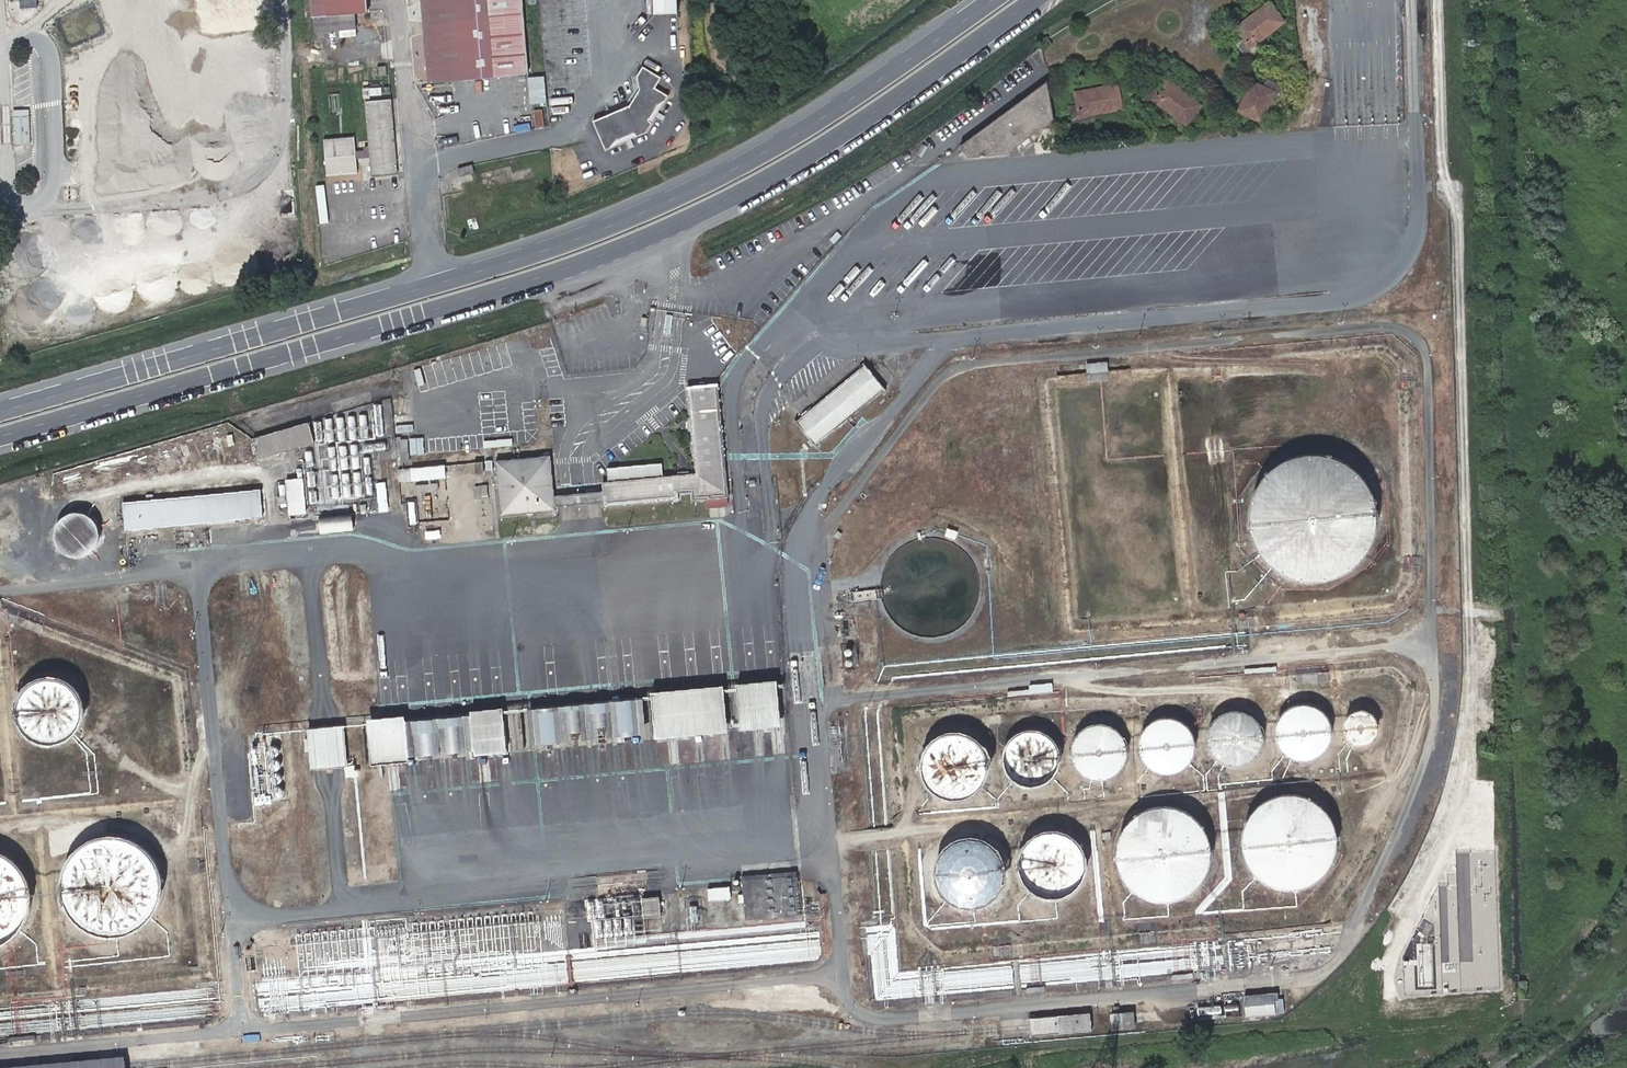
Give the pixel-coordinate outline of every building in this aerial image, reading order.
[(316,28),(357,24),(356,10),(367,8),(366,0),(314,0),(316,28)] [(429,84),(526,76),(520,0),(422,0),(429,84)] [(667,0),(644,0),(645,11),(668,9),(667,0)] [(1255,45),(1286,21),(1270,1),(1252,16),(1256,20),(1240,32),(1245,39),(1238,44),(1248,57),(1258,50),(1255,45)] [(1307,28),(1313,30),(1312,4),(1300,4),(1300,14),(1306,14),(1307,28)] [(1252,16),(1236,28),(1240,32),(1256,20),(1252,16)] [(1043,35),(1036,39),(1041,47),(1048,42),(1043,35)] [(1294,58),(1284,59),(1285,68),(1295,67),(1294,58)] [(643,130),(664,93),(651,85),(656,75),(638,64),(632,75),(636,87),(626,104),(590,120),(603,148),(643,130)] [(380,75),(389,75),(389,65),(380,66),(380,75)] [(531,102),(547,102),(547,76),(531,76),(531,102)] [(1249,96),(1245,93),(1236,113),(1258,123),(1272,93),(1278,95),(1283,83),(1269,76),(1265,84),(1256,80),(1249,96)] [(1251,78),(1245,93),(1249,96),(1256,80),(1251,78)] [(1166,81),(1163,86),(1185,101),(1188,96),(1166,81)] [(1005,153),(1053,120),(1043,83),(956,147),(963,157),(1005,153)] [(1185,101),(1163,86),(1158,93),(1149,87),(1140,101),(1152,109),(1149,113),(1157,120),(1164,110),(1186,124),(1199,105),(1188,96),(1185,101)] [(390,87),(382,88),(383,96),(391,95),(390,87)] [(1094,96),(1072,99),(1074,111),(1067,112),(1070,128),(1083,126),(1082,118),(1117,114),(1113,88),(1094,91),(1094,96)] [(1071,94),(1072,99),(1094,96),(1094,91),(1071,94)] [(372,172),(397,170),(392,103),(366,106),(370,142),(370,150),(364,150),(356,151),(355,139),(326,142),(329,177),(357,175),(356,160),(371,159),(372,172)] [(460,172),(463,182),(477,177),(473,167),(460,172)] [(398,179),(397,170),(372,172),(373,181),(398,179)] [(795,420),(816,446),(884,391),(863,365),(795,420)] [(702,390),(698,391),(689,391),(694,473),(607,482),(609,504),(695,496),(696,504),(710,503),(704,480),(702,390)] [(704,480),(710,503),(727,501),(718,390),(702,390),(704,480)] [(312,443),(305,423),(253,442),(261,463),(312,443)] [(501,506),(556,499),(552,454),(497,459),(501,506)] [(1267,564),(1282,576),(1297,582),(1316,584),(1335,580),(1352,571),(1365,557),(1373,540),(1376,522),(1374,503),(1366,485),(1353,471),(1337,462),(1318,458),(1299,459),(1281,466),(1267,478),(1256,493),(1251,512),(1251,531),(1257,548),(1267,564)] [(486,470),(485,460),(475,461),(476,471),(486,470)] [(423,466),(424,482),(455,479),(454,464),(423,466)] [(408,483),(424,482),(423,466),(407,468),(408,483)] [(291,517),(308,516),(305,481),(288,483),(291,517)] [(132,534),(268,520),(265,493),(129,506),(132,534)] [(592,503),(591,495),(578,496),(579,504),(592,503)] [(556,511),(556,499),(501,506),(501,515),(556,511)] [(72,554),(76,557),(82,558),(87,559),(92,557),(97,555),(101,551),(104,547),(106,541),(106,536),(105,531),(102,526),(98,522),(94,519),(89,517),(83,517),(78,518),(73,521),(69,525),(66,529),(64,534),(64,540),(65,545),(68,550),(72,554)] [(75,722),(77,715),(77,709),(77,703),(75,698),(73,693),(69,688),(65,684),(60,681),(55,680),(49,679),(43,679),(38,680),(33,683),(28,686),(24,690),(21,694),(19,700),(18,705),(17,711),(18,717),(21,722),(22,725),(25,728),(27,731),(33,736),(37,737),(44,739),(51,739),(59,737),(62,735),(68,731),(73,725),(75,722)] [(716,692),(717,734),(744,732),(740,690),(716,692)] [(702,734),(700,693),(510,708),(514,750),(702,734)] [(1279,725),(1279,733),(1282,741),(1287,748),(1294,753),(1302,755),(1311,755),(1319,751),(1325,746),(1329,738),(1331,730),(1330,721),(1326,714),(1320,708),(1312,704),(1303,703),(1295,705),(1288,710),(1282,717),(1279,725)] [(1346,719),(1346,725),(1348,730),(1351,735),(1355,738),(1361,740),(1366,740),(1372,738),(1376,734),(1379,729),(1380,724),(1379,718),(1377,713),(1373,709),(1368,707),(1362,706),(1357,707),(1352,710),(1348,714),(1346,719)] [(1213,731),(1213,739),(1216,747),(1222,754),(1229,759),(1237,761),(1246,760),(1254,756),(1260,751),(1264,743),(1265,734),(1264,726),(1260,719),(1253,713),(1245,709),(1237,709),(1228,711),(1221,716),(1216,723),(1213,731)] [(1147,737),(1147,746),(1150,754),(1155,760),(1162,765),(1171,767),(1179,766),(1187,763),(1193,757),(1197,750),(1198,741),(1197,733),(1193,725),(1186,720),(1179,716),(1170,716),(1162,718),(1155,723),(1150,729),(1147,737)] [(379,762),(505,751),(502,722),(377,733),(379,762)] [(1079,743),(1079,751),(1081,760),(1086,766),(1093,771),(1102,774),(1110,773),(1118,770),(1125,764),(1129,757),(1131,748),(1129,740),(1125,732),(1119,726),(1111,723),(1103,722),(1095,724),(1087,728),(1082,735),(1079,743)] [(926,754),(925,765),(929,775),(935,784),(944,791),(955,794),(965,793),(976,789),(984,782),(989,772),(992,762),(990,751),(985,741),(977,733),(967,729),(956,728),(946,730),(936,735),(930,744),(926,754)] [(1030,730),(1025,731),(1022,733),(1020,735),(1018,737),(1014,742),(1012,744),(1011,750),(1010,753),(1011,759),(1012,762),(1014,768),(1018,773),(1020,775),(1026,778),(1029,779),(1034,780),(1039,780),(1044,779),(1048,777),(1052,774),(1056,771),(1059,767),(1061,762),(1062,758),(1062,753),(1061,748),(1059,743),(1056,739),(1053,735),(1049,732),(1045,730),(1040,729),(1035,729),(1030,730)] [(317,774),(354,770),(350,730),(313,734),(317,774)] [(1245,837),(1246,845),(1248,852),(1250,859),(1254,865),(1259,871),(1265,876),(1271,880),(1278,883),(1285,885),(1292,886),(1300,886),(1307,884),(1314,882),(1320,878),(1326,874),(1332,869),(1336,862),(1339,856),(1342,849),(1343,842),(1343,834),(1342,826),(1339,819),(1336,812),(1331,805),(1325,800),(1319,795),(1312,792),(1304,790),(1296,789),(1289,789),(1281,790),(1274,793),(1267,797),(1261,802),(1255,808),(1251,814),(1248,822),(1246,829),(1245,837)] [(1216,865),(1218,848),(1217,840),(1215,834),(1208,821),(1196,810),(1182,804),(1166,803),(1151,807),(1138,815),(1133,821),(1128,828),(1123,842),(1124,858),(1124,860),(1126,866),(1127,869),(1130,875),(1134,881),(1139,886),(1143,889),(1152,894),(1164,897),(1169,897),(1180,896),(1186,895),(1197,889),(1208,879),(1216,865)] [(1025,863),(1026,869),(1027,873),(1029,877),(1032,881),(1035,885),(1039,888),(1043,890),(1052,893),(1062,894),(1066,893),(1071,891),(1075,889),(1079,886),(1082,883),(1085,879),(1088,875),(1090,871),(1091,862),(1091,856),(1089,851),(1087,845),(1084,841),(1080,837),(1076,833),(1071,831),(1066,829),(1060,828),(1055,828),(1049,829),(1044,831),(1039,834),(1035,838),(1031,842),(1028,847),(1026,852),(1025,858),(1025,863)] [(1006,875),(1006,871),(1006,865),(1005,860),(1003,854),(1000,849),(996,845),(992,842),(987,839),(981,837),(976,836),(970,837),(965,838),(959,840),(954,842),(950,846),(946,851),(944,855),(942,861),(941,867),(941,872),(942,878),(944,882),(946,886),(949,890),(952,893),(955,896),(959,898),(963,900),(968,901),(977,901),(982,901),(990,897),(994,894),(1000,888),(1003,884),(1004,880),(1006,875)] [(68,910),(74,918),(77,921),(81,924),(89,929),(97,932),(105,933),(114,933),(123,931),(127,930),(135,926),(139,923),(145,917),(151,910),(155,900),(157,889),(157,879),(154,868),(150,859),(143,850),(135,844),(125,839),(114,837),(104,837),(93,839),(84,844),(75,851),(68,859),(64,868),(61,879),(61,889),(63,900),(68,910)] [(3,938),(6,936),(13,930),(15,927),(18,924),(23,914),(26,904),(27,893),(25,882),(20,872),(14,863),(5,856),(0,853),(0,939),(3,938)] [(796,872),(743,877),(746,919),(800,914),(796,872)] [(1246,879),(1236,880),(1238,905),(1248,904),(1246,879)] [(710,888),(711,898),(732,896),(731,886),(710,888)] [(567,916),(589,914),(588,900),(566,902),(567,916)] [(643,902),(645,920),(662,918),(660,900),(643,902)] [(1259,1014),(1300,1010),(1298,997),(1293,997),(1292,991),(1257,994),(1259,1014)] [(1529,991),(1520,992),(1521,1004),(1530,1003),(1529,991)] [(1032,1026),(1033,1037),(1094,1033),(1092,1012),(1031,1017),(1032,1026)] [(1113,1032),(1138,1030),(1136,1015),(1112,1016),(1113,1032)]
